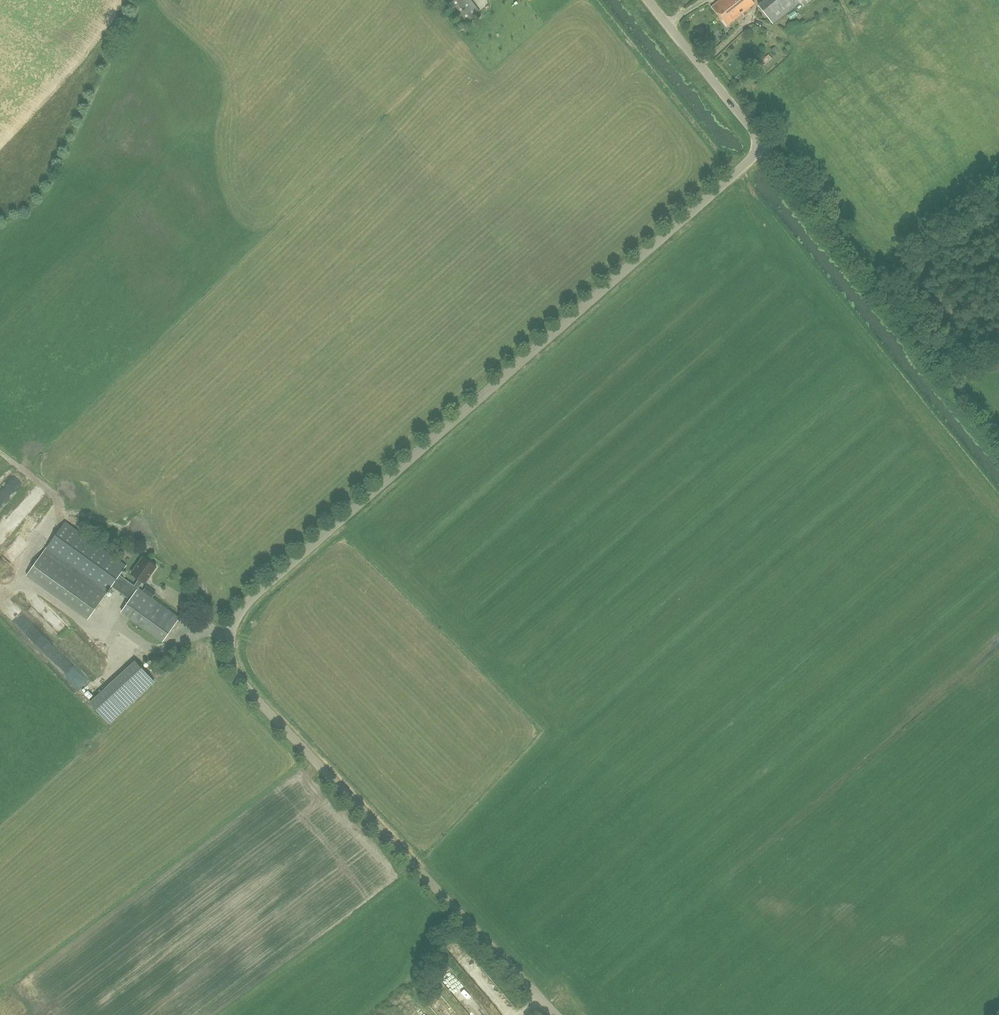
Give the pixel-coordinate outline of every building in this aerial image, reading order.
[(480,12),(471,0),(446,0),(465,24),(480,12)] [(711,6),(726,25),(754,3),(751,0),(719,0),(711,6)] [(798,2),(801,6),(808,0),(764,0),(758,5),(772,22),(798,2)] [(38,494),(43,485),(36,481),(31,491),(38,494)] [(119,574),(126,565),(66,522),(27,575),(87,619),(111,586),(119,574)] [(134,585),(119,574),(111,586),(129,599),(138,588),(143,582),(144,583),(156,566),(143,557),(131,573),(139,579),(134,585)] [(179,618),(138,588),(129,599),(121,611),(162,641),(179,618)] [(59,630),(76,648),(84,641),(67,623),(59,630)] [(88,692),(97,683),(57,645),(49,653),(88,692)] [(154,682),(135,661),(90,702),(109,723),(154,682)]
